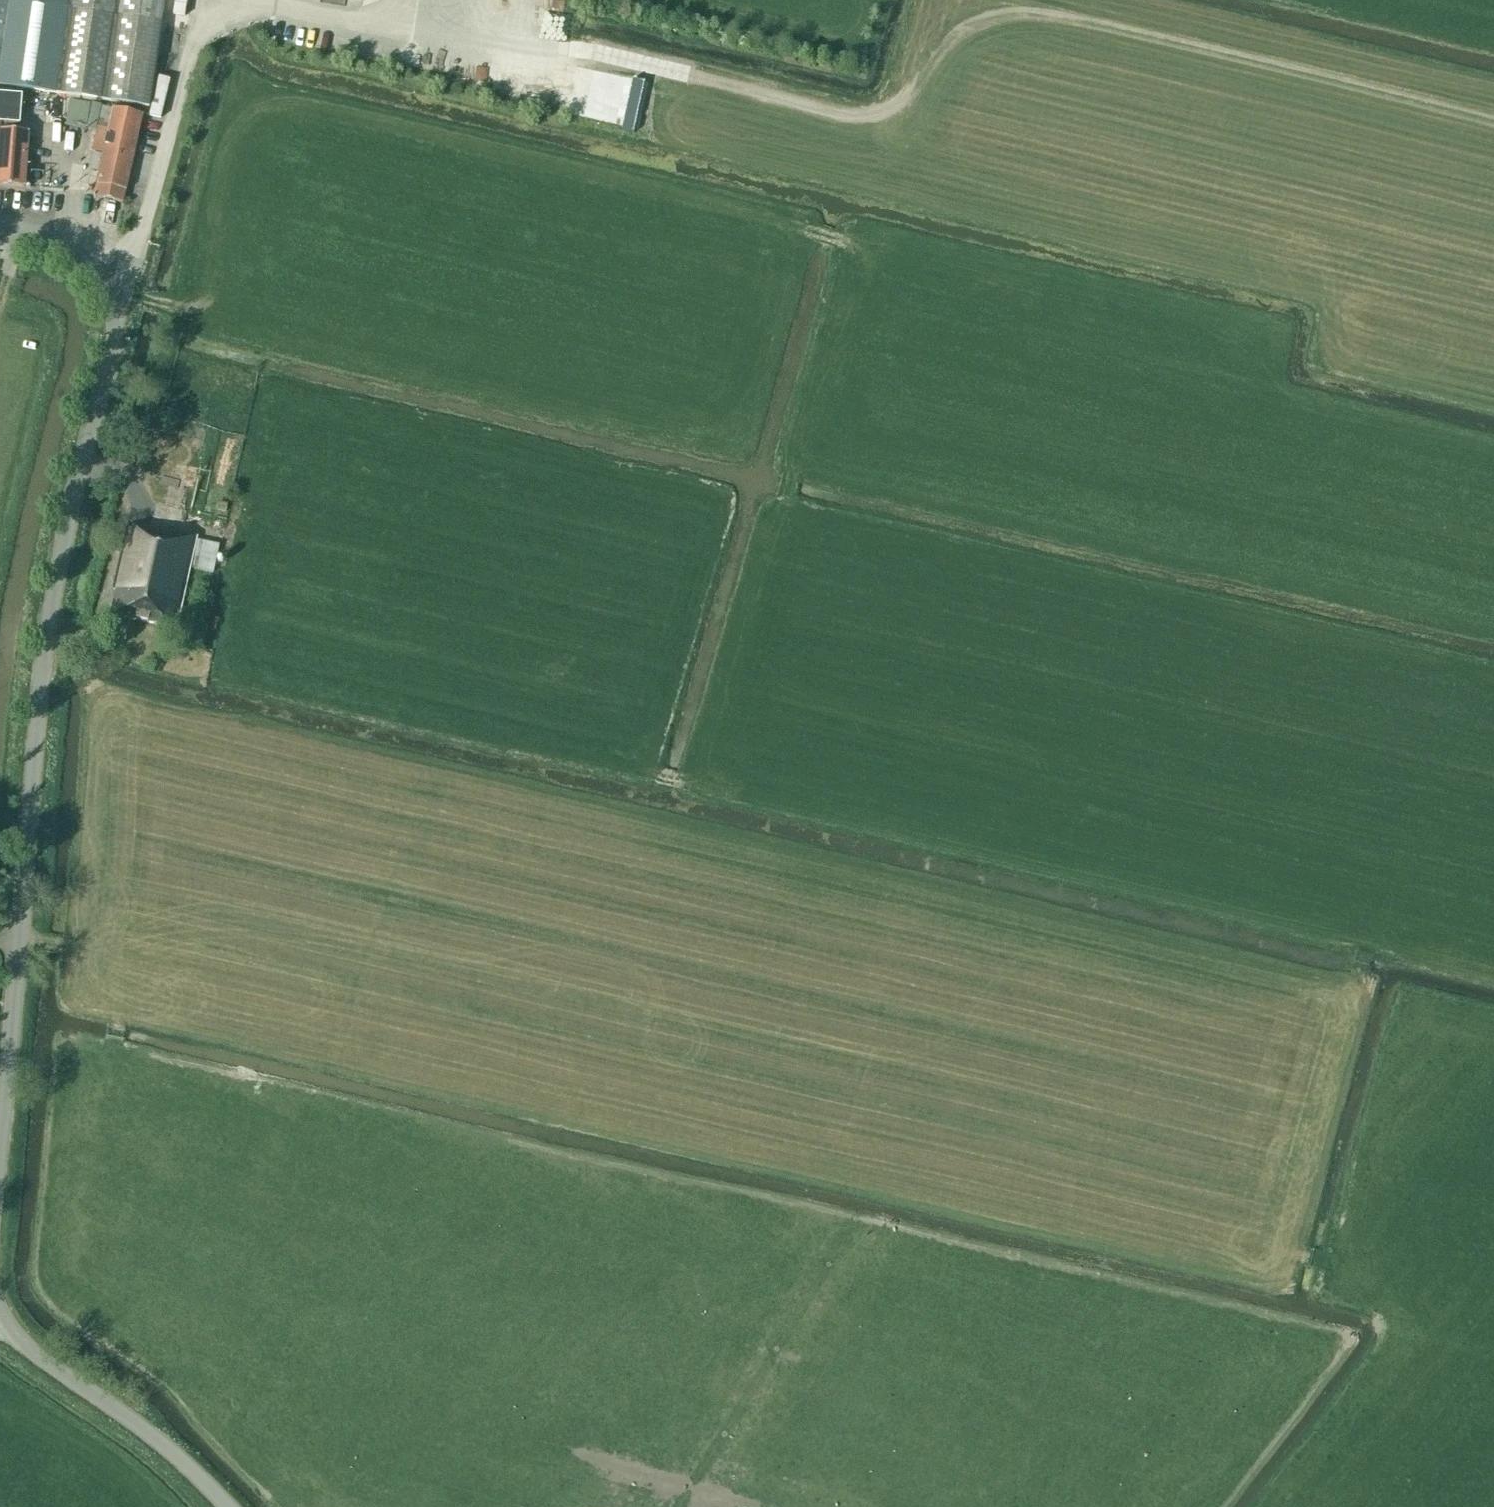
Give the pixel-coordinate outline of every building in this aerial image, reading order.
[(59,96),(148,107),(164,0),(9,0),(8,4),(0,2),(0,87),(59,96)] [(188,0),(176,0),(175,11),(187,12),(188,0)] [(274,34),(295,37),(297,22),(292,22),(293,15),(276,13),(274,34)] [(25,188),(29,133),(20,133),(22,96),(0,94),(0,186),(25,188)] [(94,197),(123,203),(126,191),(143,115),(113,109),(96,184),(97,185),(94,197)] [(147,527),(147,531),(127,527),(113,590),(116,591),(111,615),(172,629),(172,628),(176,629),(196,538),(147,527)]
